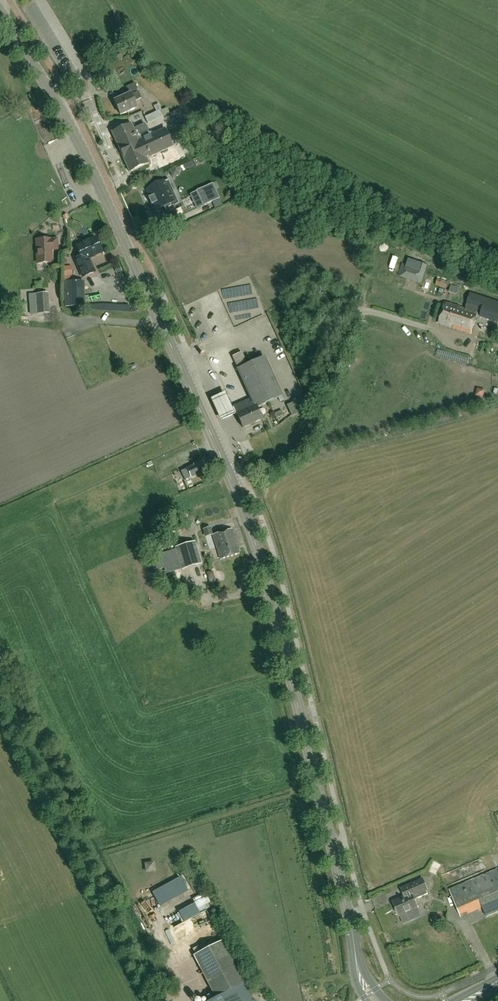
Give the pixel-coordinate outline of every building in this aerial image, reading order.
[(62,64),(71,58),(68,53),(59,59),(62,64)] [(141,98),(138,91),(131,95),(130,93),(114,101),(120,115),(137,108),(134,102),(141,98)] [(170,113),(169,114),(171,118),(183,113),(181,108),(170,113)] [(156,112),(145,117),(148,123),(162,117),(159,110),(156,112)] [(133,129),(131,123),(112,132),(118,145),(117,145),(124,160),(130,172),(149,164),(146,158),(173,146),(165,129),(150,136),(145,124),(133,129)] [(166,181),(147,190),(150,197),(148,198),(151,205),(153,204),(158,213),(161,212),(166,222),(177,217),(172,207),(179,204),(174,193),(172,194),(166,181)] [(196,191),(190,194),(193,202),(196,208),(196,209),(212,202),(219,199),(212,183),(196,191)] [(89,258),(102,252),(102,250),(103,250),(100,244),(99,244),(96,238),(77,246),(81,256),(75,258),(82,277),(94,272),(89,258)] [(37,264),(52,263),(51,249),(58,249),(57,239),(36,240),(37,264)] [(420,284),(425,271),(404,264),(400,276),(420,284)] [(66,306),(84,306),(84,281),(65,282),(66,306)] [(459,288),(451,285),(449,291),(457,293),(459,288)] [(30,315),(37,314),(47,313),(46,293),(29,295),(30,315)] [(481,311),(479,317),(497,323),(497,319),(497,303),(469,294),(465,308),(445,302),(438,323),(471,334),(478,312),(476,312),(477,310),(481,311)] [(75,330),(77,336),(86,333),(83,327),(75,330)] [(477,353),(488,359),(493,348),(483,343),(477,353)] [(243,428),(262,419),(256,407),(282,396),(264,357),(238,369),(251,398),(234,405),(233,406),(243,428)] [(225,392),(212,398),(221,418),(234,412),(225,392)] [(270,423),(279,418),(271,402),(261,407),(270,423)] [(306,409),(293,413),(295,419),(308,414),(306,409)] [(207,470),(202,461),(181,472),(185,481),(207,470)] [(213,535),(220,560),(240,554),(232,529),(213,535)] [(176,550),(160,554),(161,560),(164,568),(165,574),(181,569),(201,564),(194,542),(175,548),(176,550)] [(443,872),(443,861),(432,861),(431,872),(443,872)] [(497,912),(497,871),(497,869),(449,890),(459,913),(466,910),(468,914),(483,907),(487,917),(497,912)] [(414,894),(416,899),(428,894),(427,890),(428,890),(423,879),(401,888),(405,896),(405,898),(414,894)] [(187,908),(198,901),(194,894),(183,901),(187,908)] [(414,900),(416,899),(414,894),(405,898),(405,896),(393,901),(395,907),(395,909),(396,913),(398,914),(399,916),(418,908),(414,900)] [(218,966),(208,942),(194,948),(204,971),(218,966)] [(210,1000),(253,1000),(244,983),(210,1000)] [(193,999),(198,996),(194,988),(189,991),(193,999)]
